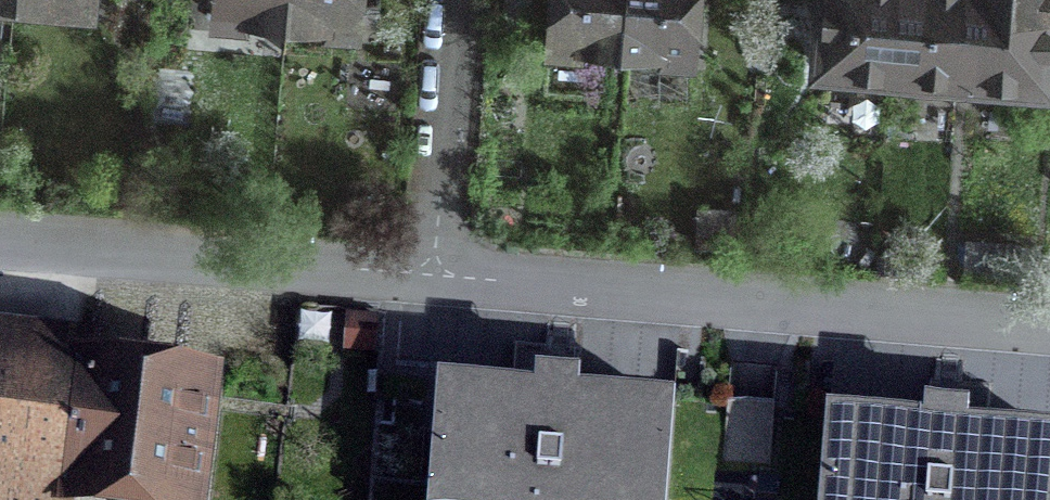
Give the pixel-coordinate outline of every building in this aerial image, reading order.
[(82,8),(83,0),(0,0),(0,1),(82,8)] [(211,19),(352,31),(355,0),(213,0),(211,19)] [(546,47),(688,59),(692,0),(550,0),(546,47)] [(1049,10),(1049,0),(822,0),(817,69),(1007,84),(1019,93),(1035,93),(1046,87),(1049,79),(1049,58),(1047,52),(1047,51),(1049,10)] [(187,77),(189,55),(168,53),(166,75),(187,77)] [(79,386),(0,375),(0,499),(69,499),(69,494),(118,499),(188,499),(201,394),(80,379),(79,386)] [(437,393),(429,499),(667,499),(673,409),(556,401),(437,393)] [(828,417),(821,499),(1049,499),(1049,435),(945,427),(828,417)]
